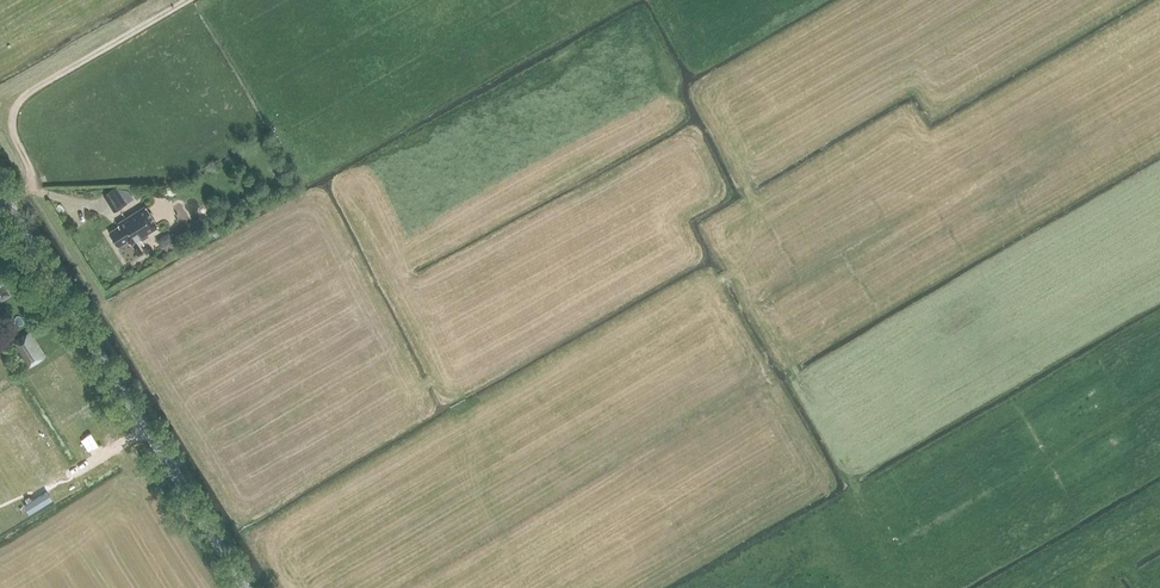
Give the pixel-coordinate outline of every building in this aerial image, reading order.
[(127,203),(116,185),(102,194),(113,212),(127,203)] [(130,244),(158,227),(145,206),(121,220),(123,223),(109,232),(117,246),(128,240),(130,244)] [(172,232),(160,238),(164,245),(176,239),(172,232)] [(10,293),(0,277),(0,299),(10,293)] [(26,369),(46,356),(30,332),(10,344),(26,369)] [(47,493),(24,506),(29,514),(51,501),(47,493)]
